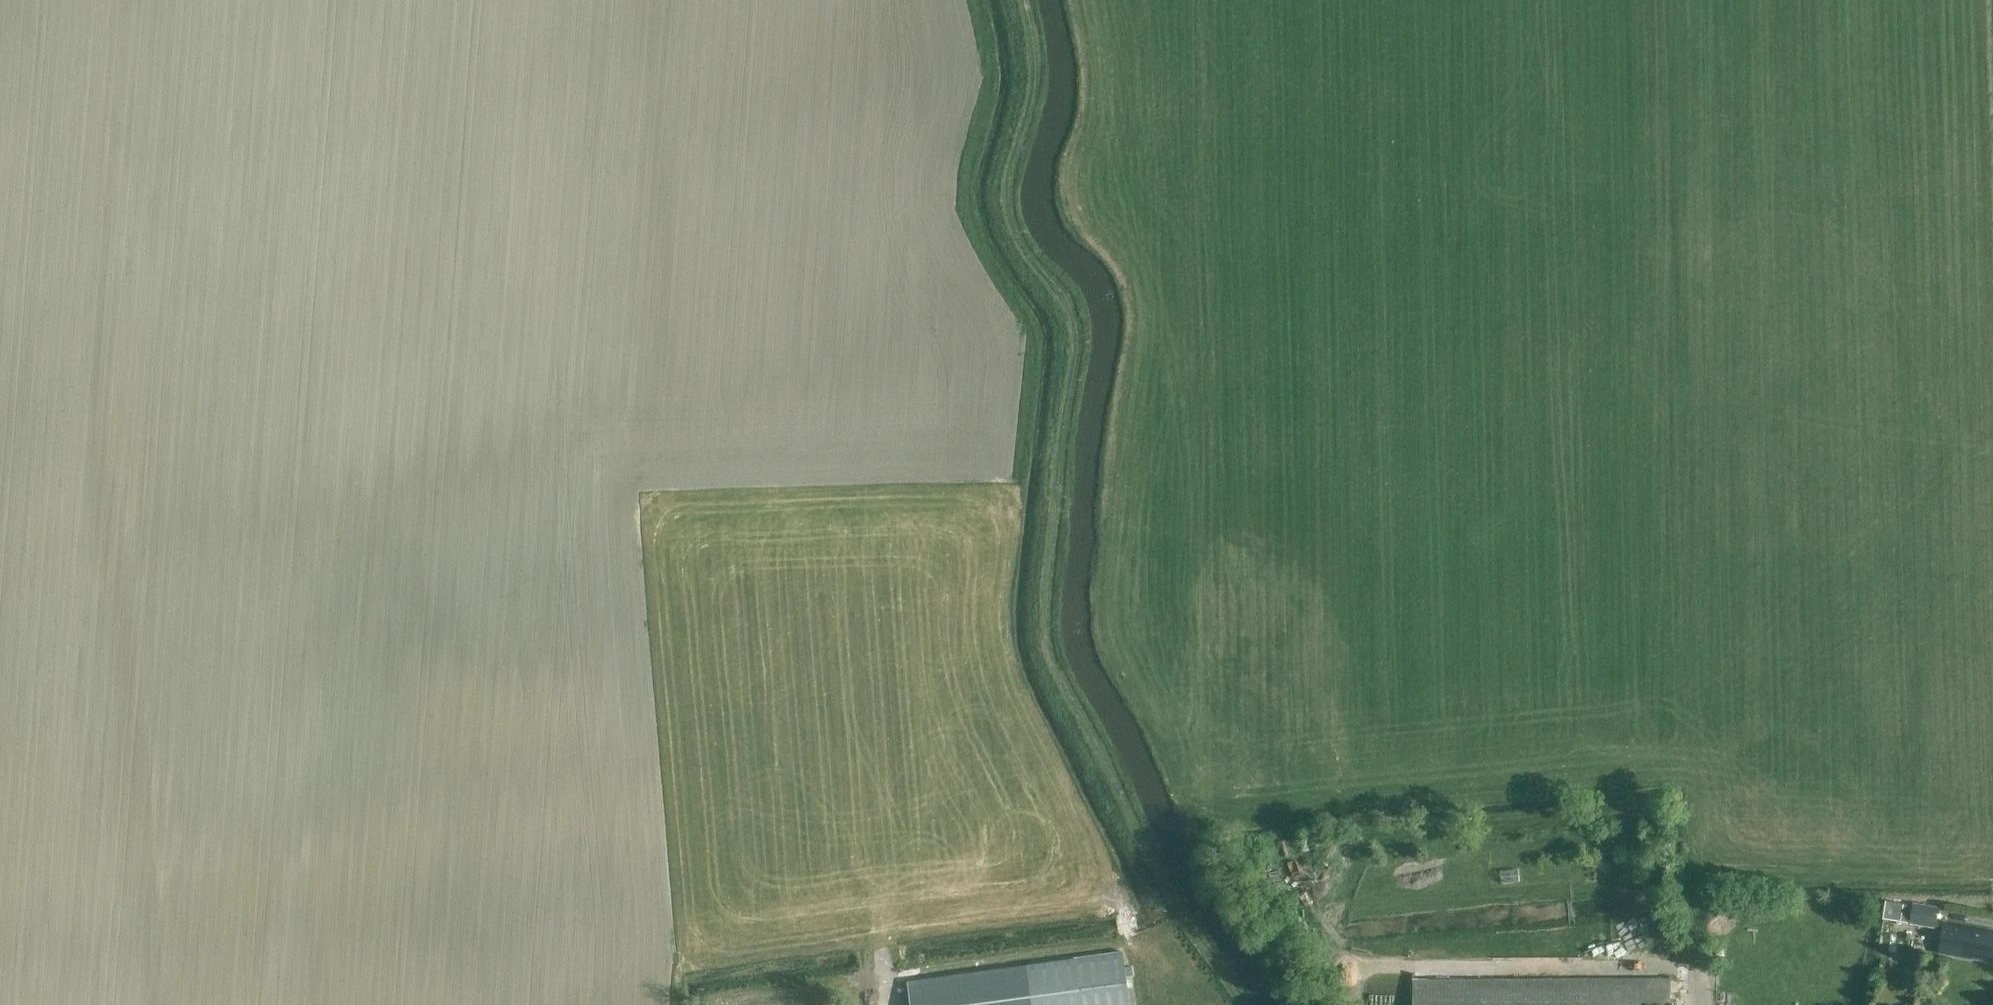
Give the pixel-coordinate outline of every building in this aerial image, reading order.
[(1260,855),(1274,887),(1286,882),(1272,850),(1260,855)] [(1910,923),(1912,906),(1909,905),(1885,902),(1883,918),(1907,922),(1910,923)] [(1912,906),(1910,923),(1938,927),(1941,907),(1913,903),(1912,906)] [(1992,962),(1992,929),(1945,921),(1939,953),(1992,962)] [(1124,949),(907,978),(911,1004),(1131,1004),(1124,949)] [(1671,977),(1414,978),(1414,1004),(1600,1004),(1671,1002),(1671,977)]
